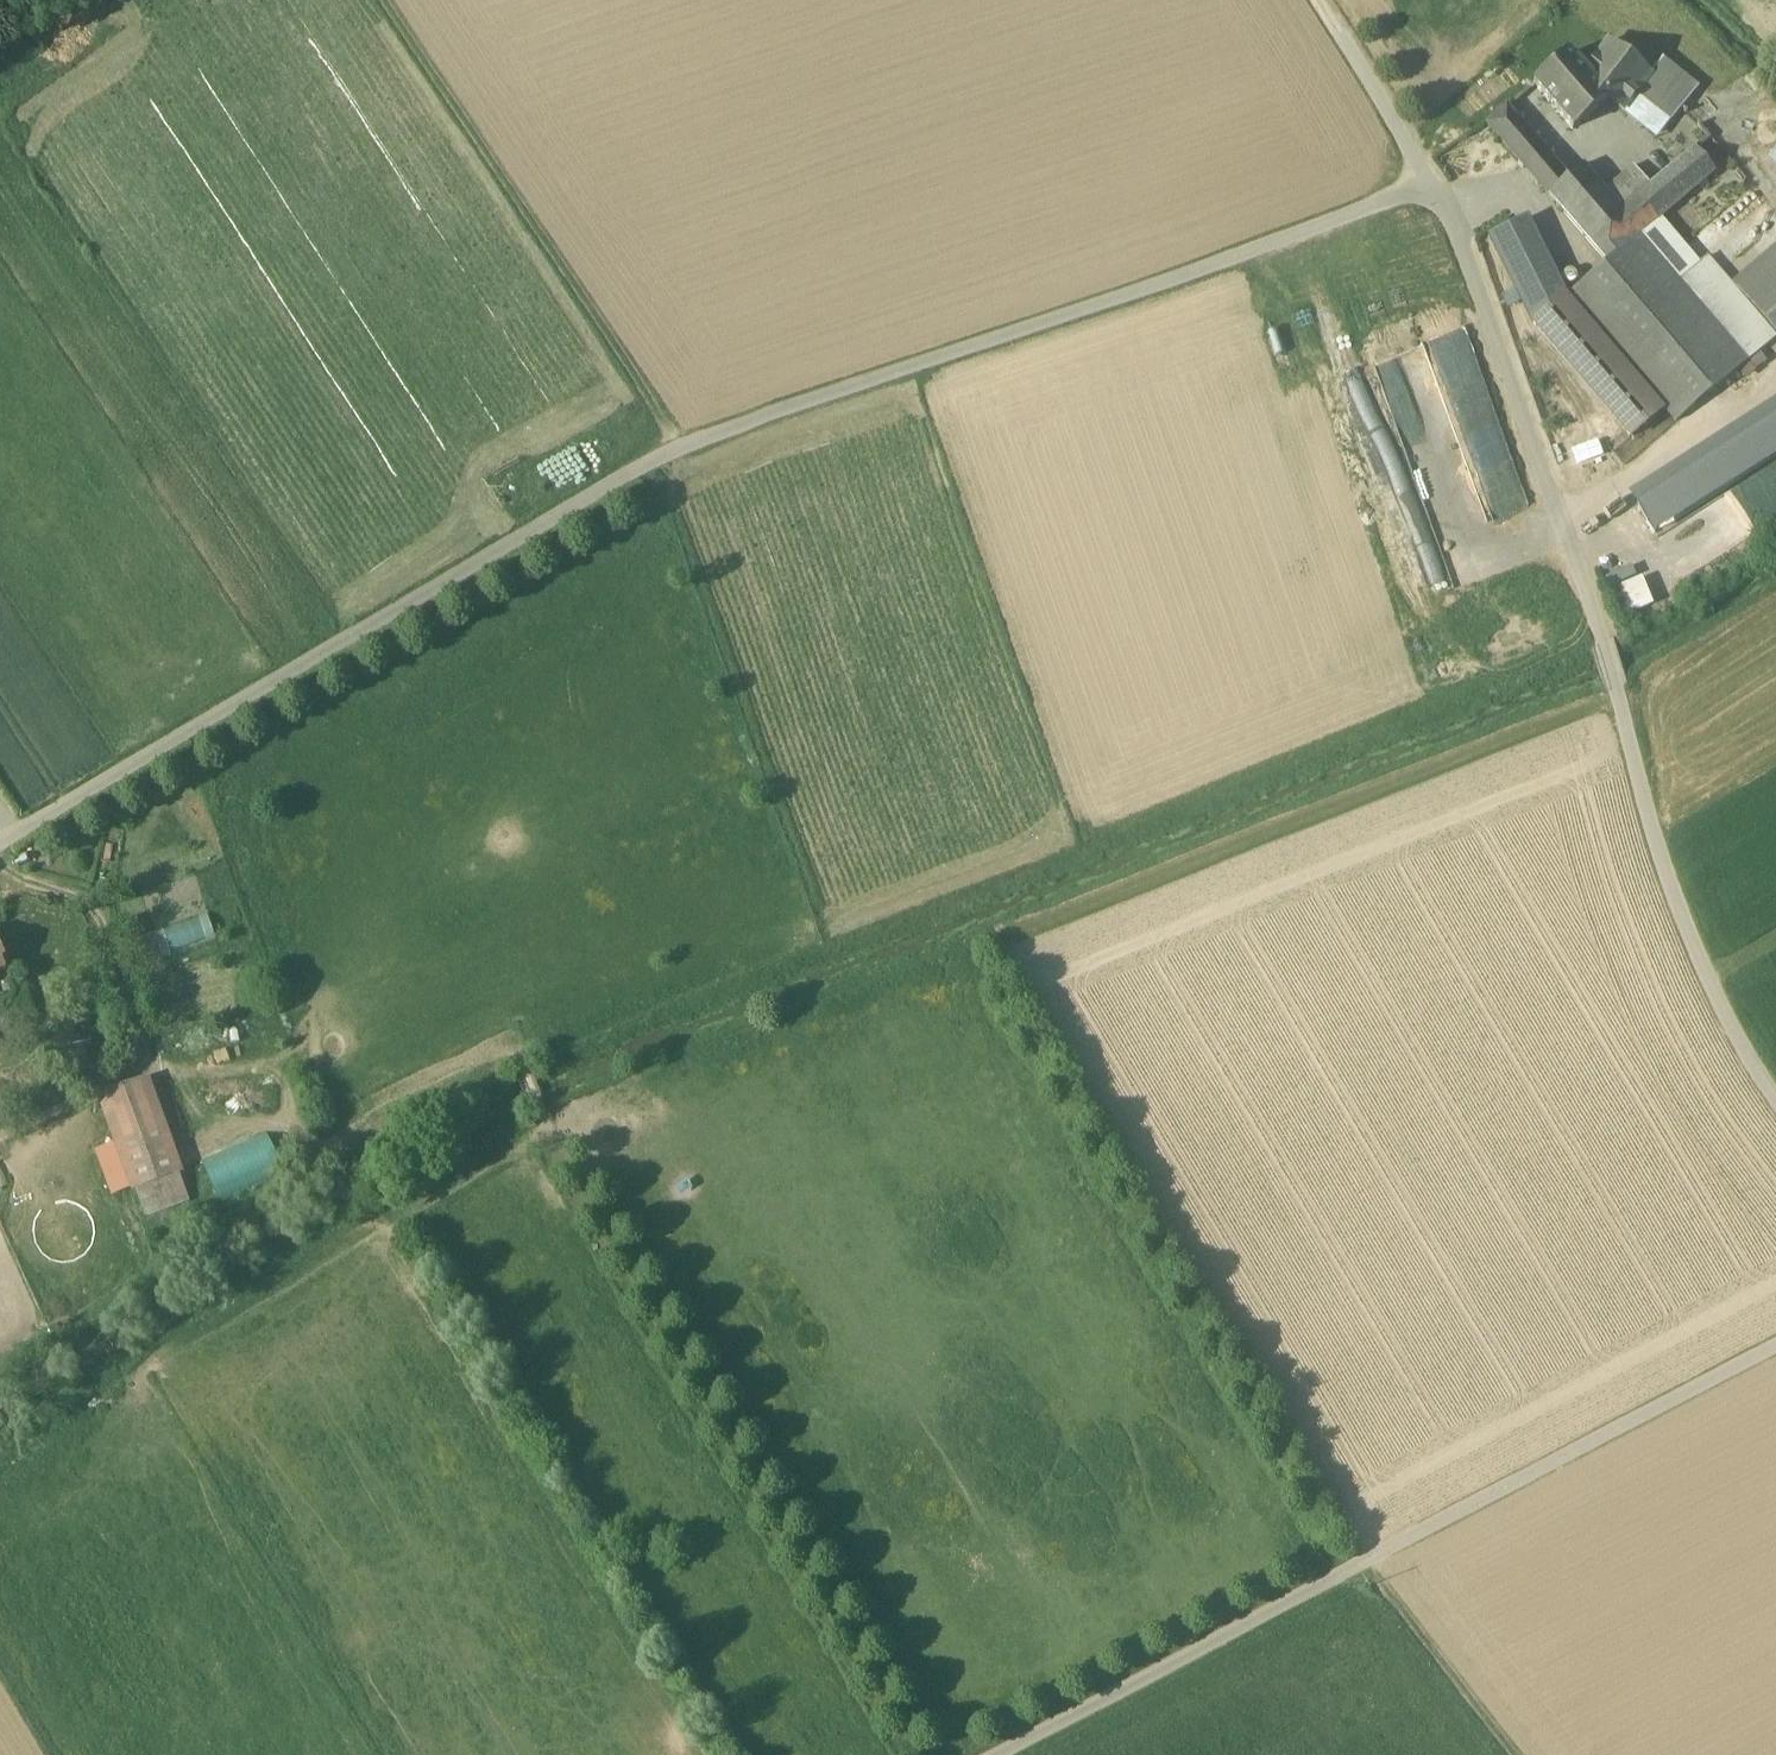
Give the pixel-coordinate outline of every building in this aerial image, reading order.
[(1649,77),(1608,45),(1585,75),(1607,101),(1621,112),(1637,94),(1650,78),(1649,77)] [(1569,56),(1533,87),(1571,132),(1607,101),(1585,75),(1569,56)] [(1661,61),(1649,77),(1650,78),(1637,94),(1671,123),(1699,91),(1661,61)] [(1566,181),(1507,110),(1488,127),(1547,198),(1566,181)] [(1621,210),(1616,214),(1585,240),(1606,264),(1659,220),(1715,173),(1696,150),(1649,188),(1621,210)] [(1604,191),(1582,167),(1566,181),(1547,198),(1585,240),(1616,214),(1621,210),(1604,191)] [(1633,168),(1604,191),(1621,210),(1649,188),(1633,168)] [(1490,238),(1532,326),(1565,299),(1527,218),(1490,238)] [(1706,259),(1698,266),(1659,220),(1640,236),(1746,364),(1774,340),(1730,288),(1706,259)] [(1746,364),(1640,236),(1606,264),(1565,299),(1674,425),(1746,364)] [(1730,288),(1775,341),(1775,249),(1730,288)] [(1661,412),(1565,299),(1532,326),(1629,439),(1661,412)] [(1636,486),(1658,527),(1775,464),(1775,411),(1636,486)] [(1617,584),(1626,613),(1653,605),(1644,576),(1617,584)] [(169,955),(216,937),(207,913),(160,930),(169,955)] [(149,1081),(102,1099),(124,1155),(170,1137),(149,1081)] [(218,1198),(284,1170),(267,1131),(202,1159),(218,1198)]
